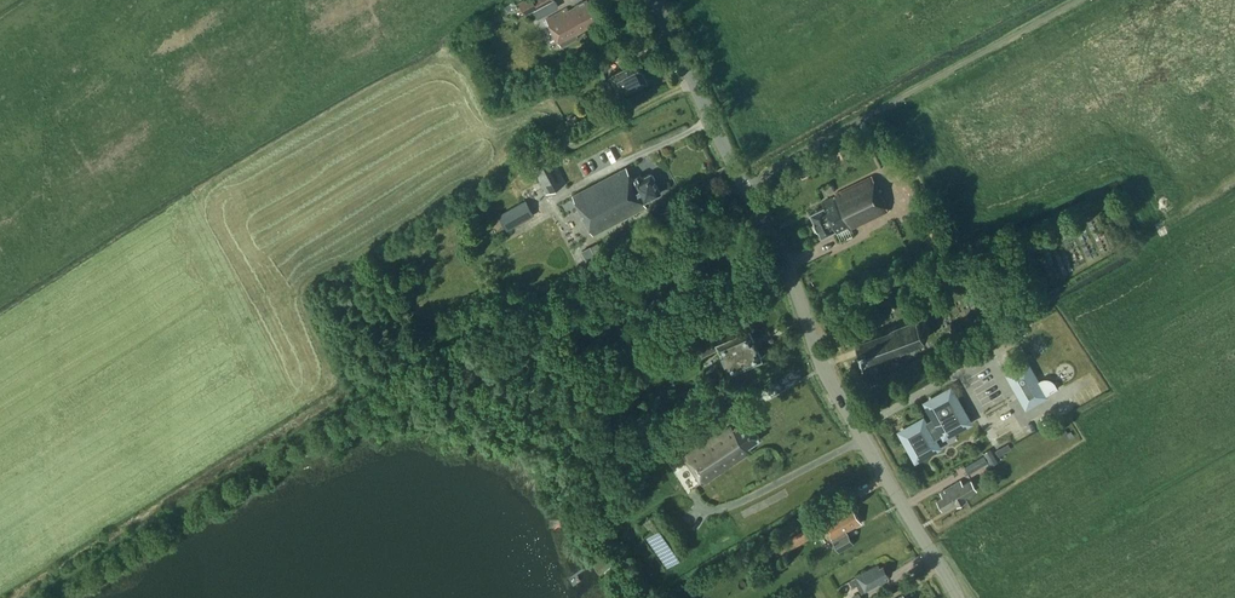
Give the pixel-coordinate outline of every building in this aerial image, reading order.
[(519,2),(526,14),(535,9),(537,13),(546,8),(544,5),(553,0),(523,0),(519,2)] [(584,27),(598,20),(590,4),(588,5),(585,0),(568,10),(567,7),(546,19),(561,46),(580,36),(578,32),(585,29),(584,27)] [(484,29),(475,25),(470,36),(479,40),(484,29)] [(611,61),(627,51),(622,43),(606,52),(611,61)] [(578,49),(562,58),(566,64),(581,55),(578,49)] [(610,75),(617,88),(609,92),(612,99),(649,81),(639,61),(610,75)] [(546,192),(565,183),(552,157),(533,167),(546,192)] [(641,175),(633,179),(627,167),(572,195),(594,237),(649,208),(645,201),(661,193),(651,173),(643,178),(641,175)] [(824,200),(826,206),(811,213),(821,235),(837,228),(838,231),(847,227),(849,231),(890,212),(874,177),(824,200)] [(507,230),(535,214),(528,202),(545,192),(539,180),(518,191),(523,201),(498,214),(507,230)] [(890,326),(891,328),(855,341),(864,363),(899,349),(900,351),(925,339),(929,330),(925,319),(916,315),(890,326)] [(676,317),(667,324),(671,330),(680,324),(676,317)] [(749,327),(719,341),(715,333),(696,341),(703,356),(719,349),(729,372),(762,357),(749,327)] [(1027,406),(1045,395),(1027,363),(1009,374),(1027,406)] [(923,420),(901,432),(916,458),(937,446),(934,440),(944,434),(945,434),(968,421),(951,389),(927,402),(935,416),(924,422),(923,420)] [(704,484),(714,476),(753,451),(749,446),(760,439),(748,419),(733,429),(731,424),(718,433),(717,432),(687,452),(688,453),(684,456),(703,485),(704,484)] [(984,453),(992,465),(999,461),(991,448),(984,453)] [(988,462),(984,455),(964,466),(969,474),(988,462)] [(943,496),(938,499),(943,509),(956,502),(958,505),(967,499),(967,498),(971,495),(970,493),(977,489),(971,479),(964,483),(961,479),(940,492),(943,496)] [(855,544),(848,532),(862,524),(853,507),(848,510),(846,506),(822,520),(840,552),(855,544)] [(811,525),(773,547),(778,555),(816,534),(811,525)] [(613,563),(607,554),(596,562),(603,571),(613,563)] [(886,577),(890,575),(884,565),(881,567),(879,564),(849,580),(853,586),(857,584),(862,593),(887,579),(886,577)]
